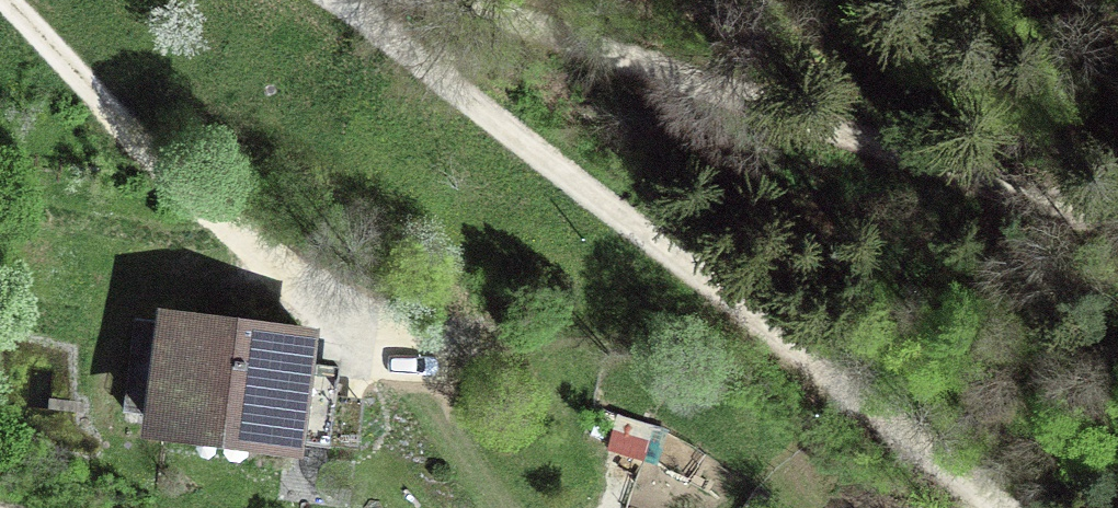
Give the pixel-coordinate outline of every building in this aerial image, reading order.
[(321,337),(158,316),(157,323),(135,320),(124,408),(146,411),(141,450),(304,471),(311,414),(336,417),(342,373),(317,370),(321,337)] [(77,400),(49,398),(48,414),(76,416),(77,400)]
